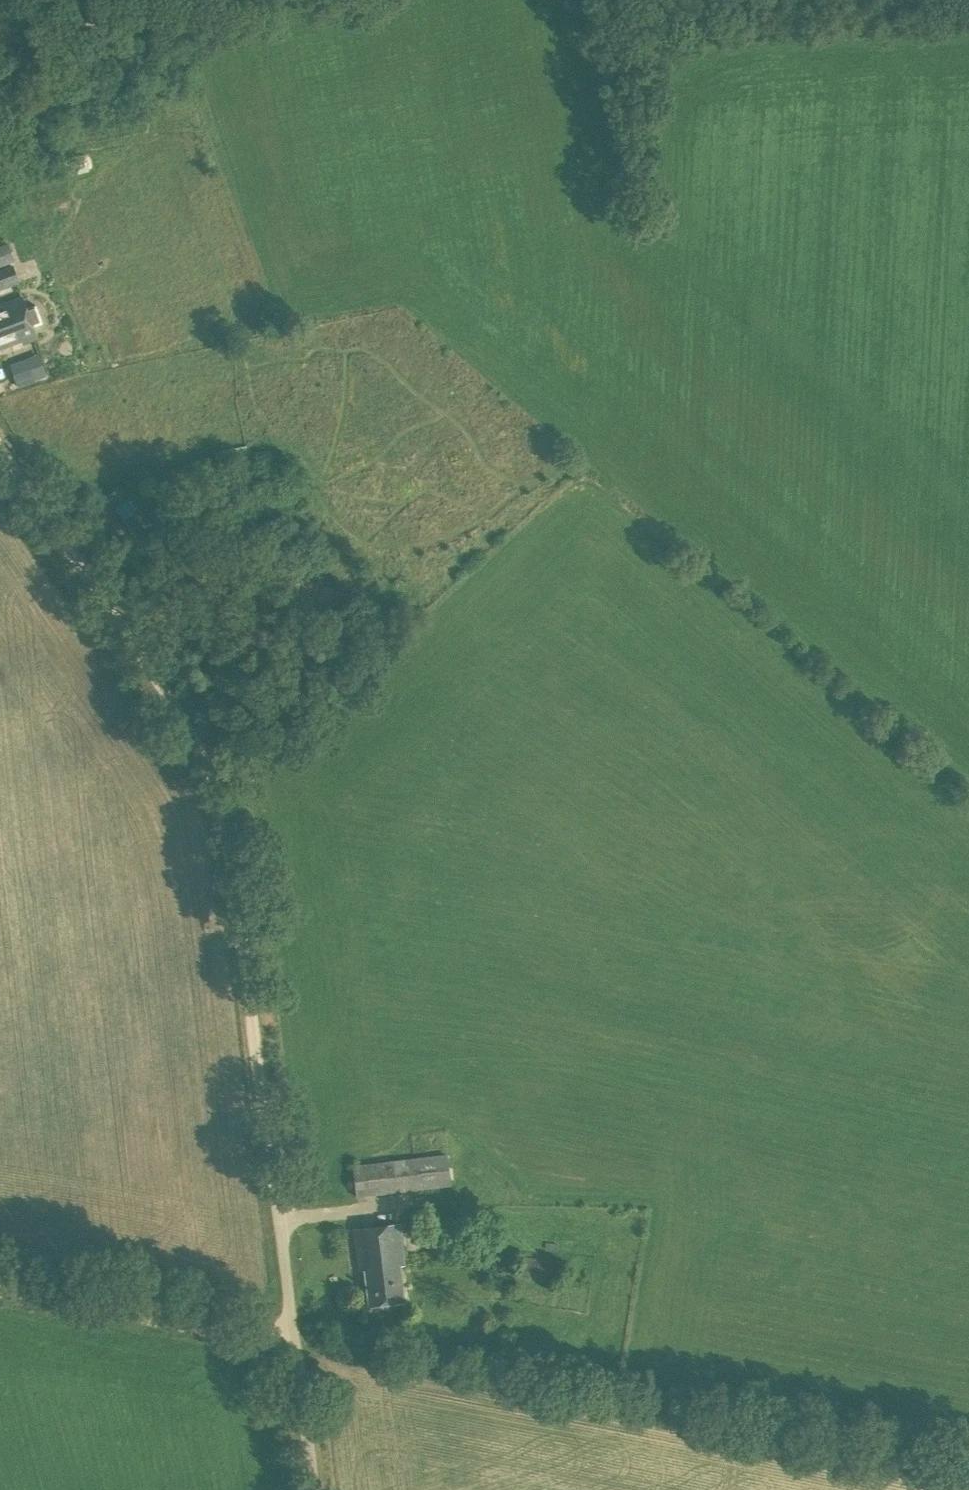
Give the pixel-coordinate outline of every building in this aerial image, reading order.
[(24,95),(26,85),(17,83),(14,93),(24,95)] [(66,178),(95,170),(93,162),(98,160),(96,152),(61,161),(66,178)] [(15,262),(8,243),(0,246),(0,268),(15,262)] [(19,283),(12,265),(0,270),(0,290),(19,283)] [(40,317),(35,305),(27,308),(23,297),(0,304),(0,331),(40,317)] [(18,388),(36,381),(27,358),(9,365),(18,388)] [(148,512),(134,493),(114,508),(136,540),(157,525),(161,521),(152,509),(148,512)] [(357,1197),(451,1186),(447,1154),(353,1165),(357,1197)] [(404,1302),(399,1265),(404,1264),(398,1224),(353,1230),(358,1271),(363,1270),(368,1307),(404,1302)] [(561,1261),(520,1257),(518,1277),(559,1281),(561,1261)]
